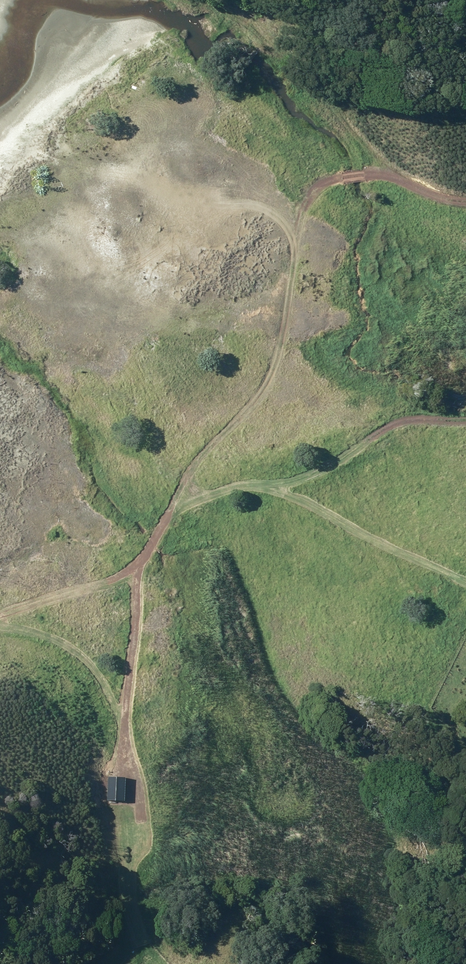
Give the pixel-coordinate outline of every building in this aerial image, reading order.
[(118,777),(108,777),(108,800),(126,801),(126,777),(118,777)]
